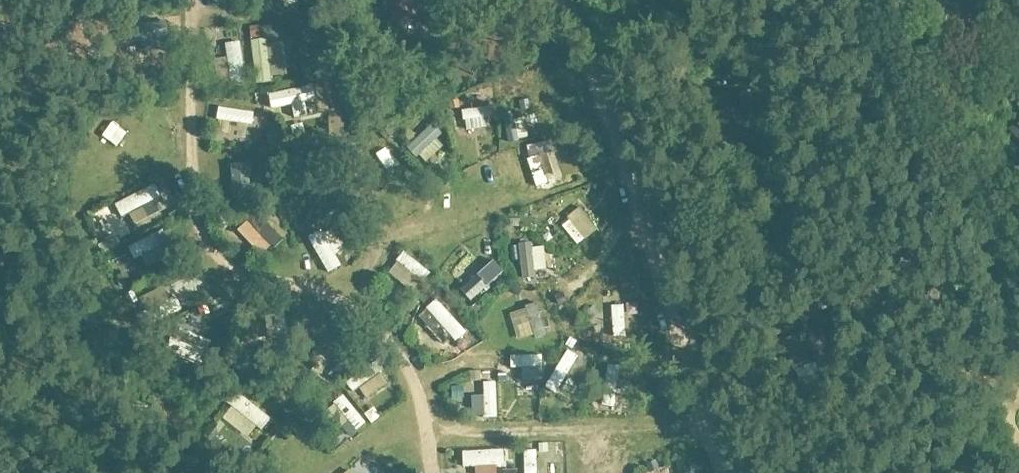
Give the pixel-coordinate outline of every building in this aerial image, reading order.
[(294,0),(263,0),(266,11),(295,1),(294,0)] [(392,20),(416,15),(412,0),(387,0),(392,20)] [(287,93),(302,92),(301,65),(286,66),(287,93)] [(319,130),(319,119),(333,118),(332,104),(296,107),(297,124),(307,123),(307,131),(319,130)] [(1009,130),(1018,143),(1018,121),(1009,130)] [(424,157),(433,174),(456,162),(447,145),(424,157)] [(131,223),(138,235),(176,212),(168,200),(131,223)] [(428,205),(420,212),(433,226),(441,219),(428,205)] [(309,215),(304,223),(311,228),(316,220),(309,215)] [(264,234),(287,261),(296,253),(272,227),(264,234)] [(120,250),(133,247),(129,231),(116,235),(120,250)] [(277,268),(286,259),(261,237),(253,247),(277,268)] [(343,243),(325,252),(344,288),(362,278),(343,243)] [(201,308),(207,322),(227,312),(221,299),(201,308)] [(352,390),(366,377),(356,366),(342,379),(352,390)] [(469,371),(470,381),(481,380),(480,370),(469,371)] [(369,393),(386,414),(403,401),(396,393),(404,387),(392,373),(369,393)] [(617,390),(615,414),(626,415),(628,391),(617,390)] [(497,393),(496,429),(509,430),(510,393),(497,393)] [(205,433),(199,440),(206,445),(212,438),(205,433)] [(656,460),(646,464),(649,472),(659,468),(656,460)]
